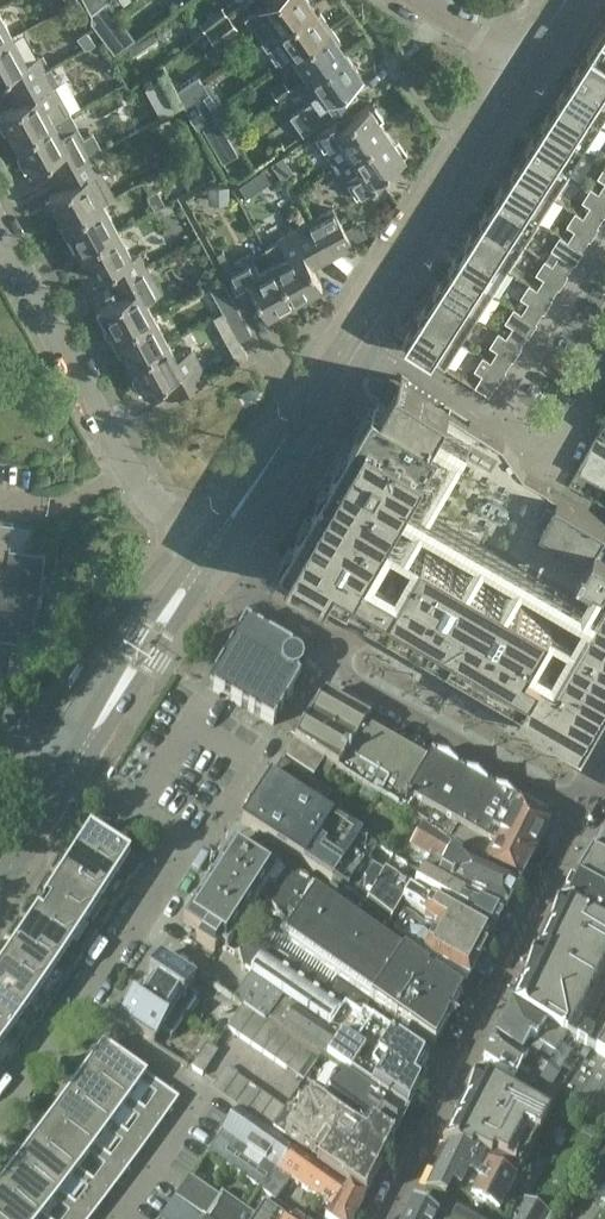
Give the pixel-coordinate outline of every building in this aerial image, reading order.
[(90,9),(103,0),(85,0),(90,9)] [(114,51),(135,36),(108,0),(105,0),(88,16),(114,51)] [(252,9),(244,15),(251,25),(253,24),(264,39),(273,32),(272,32),(311,5),(307,0),(265,0),(252,9)] [(199,20),(206,29),(228,12),(222,4),(199,20)] [(316,12),(311,5),(272,32),(273,32),(288,54),(328,25),(318,11),(316,12)] [(12,33),(0,10),(0,40),(12,33)] [(216,43),(238,26),(228,12),(206,29),(216,43)] [(589,49),(604,60),(604,24),(589,49)] [(338,39),(328,25),(288,54),(304,76),(342,49),(336,41),(338,39)] [(85,47),(95,42),(86,28),(76,35),(85,47)] [(149,32),(133,43),(139,52),(155,41),(149,32)] [(16,82),(44,67),(36,53),(27,59),(12,33),(0,40),(0,75),(9,70),(16,82)] [(249,59),(261,50),(256,43),(244,52),(249,59)] [(354,98),(344,83),(359,72),(342,49),(304,76),(315,91),(311,93),(313,97),(289,114),(303,133),(354,98)] [(573,73),(604,94),(604,60),(589,49),(573,73)] [(69,110),(52,83),(58,81),(49,65),(44,67),(16,82),(16,83),(7,87),(15,102),(0,110),(0,113),(14,140),(69,110)] [(185,105),(208,89),(199,73),(176,89),(185,105)] [(558,98),(601,125),(604,119),(604,94),(573,73),(558,98)] [(145,85),(162,112),(176,103),(159,76),(145,85)] [(276,97),(288,88),(283,81),(271,91),(276,97)] [(208,89),(185,105),(196,125),(218,110),(216,107),(219,104),(209,92),(208,89)] [(558,98),(542,122),(586,149),(601,125),(558,98)] [(311,133),(316,140),(325,152),(335,165),(385,130),(366,104),(349,116),(344,109),(311,133)] [(53,173),(91,153),(101,147),(92,130),(82,136),(76,125),(69,110),(14,140),(29,167),(44,158),(53,173)] [(542,122),(527,146),(570,173),(586,149),(542,122)] [(403,155),(385,130),(335,165),(342,176),(357,197),(389,175),(384,168),(403,155)] [(215,140),(222,153),(235,146),(227,133),(215,140)] [(527,146),(512,170),(555,197),(570,173),(527,146)] [(48,193),(63,222),(102,200),(103,202),(114,195),(98,167),(91,153),(53,173),(60,187),(48,193)] [(244,193),(272,178),(264,165),(237,180),(244,193)] [(512,170),(496,194),(539,221),(555,197),(512,170)] [(604,214),(604,196),(599,192),(599,191),(591,186),(583,199),(591,204),(584,215),(583,216),(598,225),(604,214)] [(153,210),(164,204),(155,187),(144,193),(153,210)] [(496,194),(481,218),(524,246),(539,221),(496,194)] [(63,222),(78,248),(117,227),(103,202),(102,200),(63,222)] [(331,207),(318,214),(338,249),(351,242),(344,230),(331,207)] [(583,249),(598,225),(583,216),(584,215),(576,210),(567,223),(575,228),(568,239),(568,240),(583,249)] [(310,265),(325,257),(305,222),(306,221),(300,211),(285,220),(291,230),(277,238),(286,254),(272,262),(294,299),(321,284),(310,265)] [(318,214),(306,221),(305,222),(325,257),(338,249),(318,214)] [(481,218),(465,242),(508,270),(524,246),(481,218)] [(360,220),(344,230),(351,242),(368,233),(360,220)] [(110,267),(117,280),(147,264),(139,250),(132,254),(117,227),(78,248),(93,276),(110,267)] [(567,273),(583,249),(568,240),(568,239),(560,234),(552,247),(560,252),(553,263),(553,264),(567,273)] [(465,242),(450,266),(493,294),(508,270),(465,242)] [(265,249),(251,257),(249,254),(231,264),(222,249),(214,254),(243,304),(255,297),(265,315),(294,299),(272,262),(265,249)] [(552,297),(567,273),(553,264),(553,263),(545,258),(536,272),(544,277),(538,287),(537,288),(552,297)] [(99,307),(114,335),(153,313),(145,298),(160,290),(147,264),(117,280),(123,293),(99,307)] [(450,266),(435,290),(477,318),(493,294),(450,266)] [(219,276),(208,283),(223,309),(238,339),(250,332),(219,276)] [(536,322),(552,297),(537,288),(538,287),(530,282),(521,296),(529,301),(522,311),(522,312),(536,322)] [(435,290),(419,314),(462,342),(477,318),(435,290)] [(521,346),(536,322),(522,312),(522,311),(514,306),(506,320),(514,325),(507,336),(506,336),(521,346)] [(212,315),(237,361),(247,355),(238,339),(223,309),(212,315)] [(114,335),(129,361),(168,340),(153,313),(114,335)] [(403,339),(446,367),(462,342),(419,314),(403,339)] [(506,370),(521,346),(506,336),(507,336),(499,330),(490,344),(498,349),(492,359),(491,360),(506,370)] [(170,397),(209,377),(191,345),(176,354),(168,340),(129,361),(144,390),(161,381),(170,397)] [(490,394),(506,370),(491,360),(492,359),(484,354),(475,368),(483,373),(475,385),(490,394)] [(555,488),(549,483),(527,471),(508,445),(402,376),(394,390),(386,404),(377,399),(285,558),(294,563),(290,570),(329,593),(333,586),(526,697),(522,704),(586,742),(590,734),(604,708),(604,517),(555,488)] [(578,467),(604,483),(604,441),(596,436),(578,467)] [(30,639),(45,549),(9,543),(13,519),(0,517),(0,634),(17,637),(15,647),(29,649),(30,639)] [(292,649),(245,621),(207,687),(273,725),(300,678),(298,675),(302,671),(304,665),(302,658),(298,654),(292,652),(292,649)] [(348,776),(379,727),(324,696),(294,742),(348,776)] [(379,727),(348,776),(400,809),(430,756),(379,727)] [(283,758),(286,759),(313,777),(323,761),(293,742),(283,758)] [(493,847),(519,806),(430,756),(400,809),(448,840),(456,825),(493,847)] [(306,778),(281,762),(279,764),(283,766),(277,776),(274,775),(273,777),(296,792),(306,778)] [(296,792),(273,777),(270,776),(241,820),(331,879),(349,852),(360,835),(321,808),(296,792)] [(307,777),(306,778),(296,792),(321,808),(331,792),(307,777)] [(519,806),(493,847),(527,865),(546,827),(545,821),(519,806)] [(503,914),(527,865),(493,847),(486,858),(461,844),(458,849),(422,826),(410,847),(431,859),(422,873),(503,914)] [(73,855),(127,890),(142,866),(88,831),(73,855)] [(595,853),(593,857),(604,862),(604,832),(595,853)] [(234,839),(215,868),(181,920),(201,932),(196,940),(214,952),(219,944),(226,949),(263,892),(268,895),(265,900),(283,921),(266,946),(332,983),(336,978),(433,1045),(460,994),(340,911),(342,908),(307,884),(307,883),(295,878),(294,879),(278,868),(234,839)] [(593,857),(595,853),(592,851),(575,879),(604,896),(604,862),(593,857)] [(467,983),(480,958),(491,937),(458,919),(433,906),(371,865),(349,852),(331,879),(353,895),(352,896),(372,910),(414,947),(431,963),(466,982),(467,983)] [(112,912),(127,890),(73,855),(58,878),(112,912)] [(491,937),(503,914),(422,873),(414,887),(461,914),(458,919),(491,937)] [(112,912),(58,878),(44,900),(98,935),(112,912)] [(575,879),(574,879),(571,878),(559,902),(604,928),(604,896),(575,879)] [(83,958),(98,935),(44,900),(29,923),(83,958)] [(511,1005),(604,1066),(604,928),(559,902),(548,932),(511,1005)] [(29,923),(14,946),(67,981),(83,958),(29,923)] [(0,966),(0,969),(51,1004),(67,981),(14,946),(0,966)] [(332,983),(266,946),(239,953),(243,971),(246,970),(250,973),(232,1000),(241,1006),(253,1014),(265,1022),(277,1030),(288,1038),(300,1046),(319,1058),(321,1055),(405,1111),(418,1084),(415,1082),(427,1057),(362,1013),(366,1006),(332,983)] [(152,979),(145,991),(185,1017),(198,996),(189,990),(196,978),(161,955),(147,976),(152,979)] [(0,969),(0,1002),(36,1027),(51,1004),(0,969)] [(132,999),(118,1020),(154,1043),(162,1032),(171,1038),(185,1017),(145,991),(137,1003),(132,999)] [(36,1027),(0,1002),(0,1036),(19,1050),(36,1027)] [(511,1005),(483,1061),(516,1081),(517,1079),(535,1089),(534,1093),(536,1095),(534,1099),(554,1110),(561,1097),(604,1123),(604,1066),(511,1005)] [(253,1014),(241,1006),(227,1028),(239,1036),(253,1014)] [(265,1022),(253,1014),(239,1036),(250,1044),(265,1022)] [(277,1030),(265,1022),(250,1044),(262,1052),(277,1030)] [(274,1060),(288,1038),(277,1030),(262,1052),(274,1060)] [(19,1050),(0,1036),(0,1070),(3,1072),(19,1050)] [(288,1038),(274,1060),(285,1068),(300,1046),(288,1038)] [(219,1051),(207,1043),(191,1067),(203,1075),(219,1051)] [(101,1044),(84,1068),(130,1101),(141,1085),(156,1096),(145,1112),(161,1124),(179,1099),(101,1044)] [(319,1058),(300,1046),(285,1068),(304,1081),(319,1058)] [(221,1097),(236,1075),(225,1067),(215,1083),(214,1083),(210,1089),(221,1097)] [(84,1068),(68,1091),(113,1125),(123,1110),(139,1120),(128,1136),(144,1148),(161,1124),(145,1112),(130,1101),(84,1068)] [(406,1114),(404,1113),(341,1070),(325,1093),(369,1125),(392,1141),(406,1114)] [(233,1105),(248,1083),(236,1075),(221,1097),(233,1105)] [(523,1173),(554,1121),(476,1076),(443,1141),(469,1154),(472,1149),(493,1161),(494,1158),(523,1173)] [(245,1113),(259,1091),(248,1083),(233,1105),(245,1113)] [(68,1091),(51,1115),(96,1148),(107,1133),(122,1144),(111,1159),(127,1171),(144,1148),(128,1136),(127,1136),(112,1125),(113,1125),(68,1091)] [(256,1121),(271,1099),(259,1091),(245,1113),(256,1121)] [(271,1099),(256,1121),(269,1130),(284,1108),(271,1099)] [(369,1125),(365,1131),(362,1137),(310,1101),(301,1114),(284,1138),(314,1160),(319,1153),(322,1155),(315,1164),(364,1198),(389,1148),(392,1141),(369,1125)] [(301,1114),(289,1106),(272,1130),(284,1138),(301,1114)] [(295,1151),(237,1111),(205,1155),(232,1173),(254,1188),(254,1187),(271,1198),(275,1201),(289,1178),(281,1172),(295,1151)] [(51,1115),(34,1138),(78,1172),(89,1157),(104,1167),(93,1183),(109,1195),(127,1171),(111,1159),(110,1160),(95,1149),(96,1148),(51,1115)] [(34,1138),(16,1160),(61,1195),(72,1179),(87,1190),(75,1206),(91,1218),(109,1195),(93,1183),(78,1172),(34,1138)] [(454,1188),(472,1198),(493,1161),(472,1149),(469,1154),(445,1147),(423,1188),(446,1201),(454,1188)] [(295,1151),(281,1172),(289,1178),(329,1205),(326,1210),(330,1213),(326,1218),(354,1218),(364,1198),(315,1164),(295,1151)] [(201,1216),(205,1218),(285,1218),(273,1211),(269,1216),(223,1186),(232,1173),(205,1155),(174,1197),(201,1216)] [(519,1182),(518,1182),(523,1173),(494,1158),(493,1161),(472,1198),(501,1214),(519,1182)] [(0,1181),(0,1184),(43,1218),(54,1203),(69,1214),(65,1218),(91,1218),(75,1206),(61,1195),(16,1160),(0,1181)] [(42,1218),(43,1218),(0,1184),(0,1218),(43,1218),(42,1218)] [(175,1198),(159,1218),(180,1218),(188,1208),(175,1198)] [(515,1218),(553,1218),(555,1217),(526,1200),(515,1218)] [(412,1203),(405,1218),(437,1218),(412,1203)] [(180,1218),(200,1218),(201,1218),(188,1208),(180,1218)]
